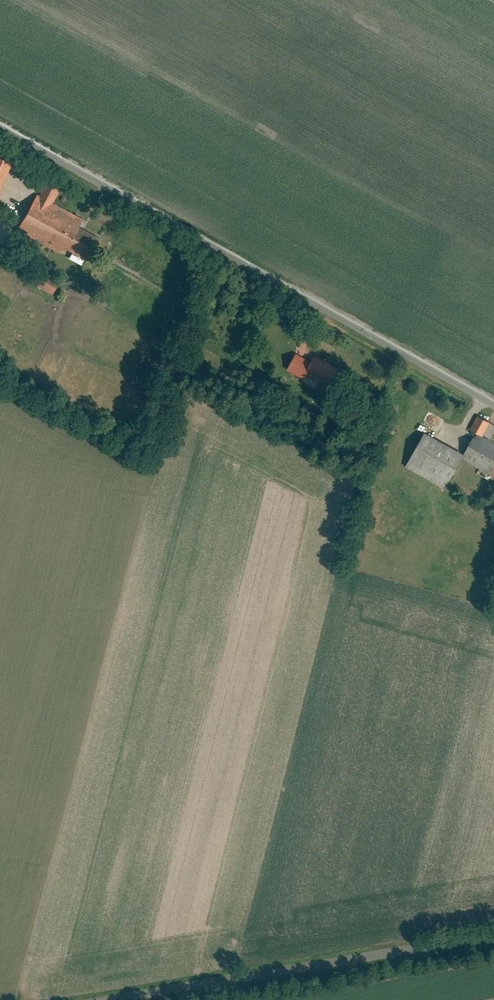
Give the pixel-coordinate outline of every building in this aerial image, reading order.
[(13,163),(0,157),(0,192),(13,163)] [(41,195),(38,194),(18,232),(61,254),(65,247),(86,258),(97,236),(80,226),(84,218),(54,202),(62,185),(49,178),(41,195)] [(36,285),(54,294),(60,281),(43,272),(36,285)] [(307,378),(310,374),(325,383),(334,368),(317,358),(314,363),(299,355),(291,369),(307,378)] [(480,416),(473,428),(485,435),(486,434),(493,438),(493,436),(493,423),(480,416)] [(465,458),(493,472),(493,445),(475,435),(466,453),(428,432),(409,467),(448,489),(465,458)]
